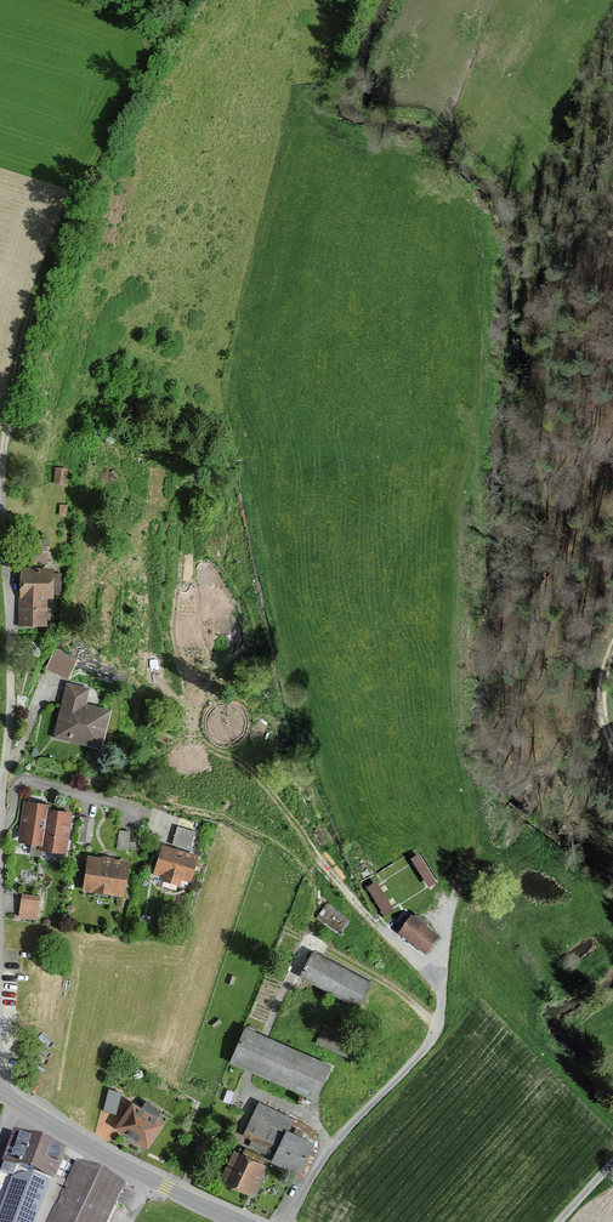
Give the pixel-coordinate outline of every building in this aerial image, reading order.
[(69,477),(69,462),(56,461),(55,476),(69,477)] [(50,628),(50,599),(58,599),(58,572),(22,573),(23,628),(50,628)] [(70,675),(78,653),(55,645),(47,666),(70,675)] [(55,738),(100,749),(109,713),(84,707),(88,691),(68,686),(55,738)] [(71,854),(77,811),(53,808),(53,803),(27,799),(20,842),(45,845),(44,850),(71,854)] [(192,846),(197,829),(179,824),(174,841),(192,846)] [(117,847),(128,848),(130,830),(119,828),(117,847)] [(194,883),(202,856),(163,846),(156,873),(167,876),(166,882),(187,888),(189,882),(194,883)] [(127,898),(133,862),(92,855),(86,892),(127,898)] [(380,879),(370,884),(382,914),(393,909),(380,879)] [(21,892),(19,914),(38,916),(40,894),(21,892)] [(444,940),(431,929),(434,926),(419,913),(401,935),(412,944),(413,943),(429,957),(444,940)] [(358,1003),(370,981),(313,951),(301,973),(358,1003)] [(317,1040),(360,1057),(367,1041),(324,1023),(317,1040)] [(232,1059),(317,1095),(330,1063),(246,1028),(232,1059)] [(109,1085),(104,1107),(117,1110),(122,1088),(109,1085)] [(152,1150),(168,1122),(133,1102),(117,1130),(152,1150)] [(300,1118),(262,1102),(245,1142),(276,1155),(273,1161),(309,1177),(323,1143),(295,1130),(300,1118)] [(68,1155),(25,1137),(18,1154),(13,1152),(4,1176),(0,1175),(0,1221),(112,1221),(127,1185),(79,1166),(71,1187),(57,1182),(68,1155)] [(255,1195),(270,1165),(238,1149),(224,1180),(255,1195)]
